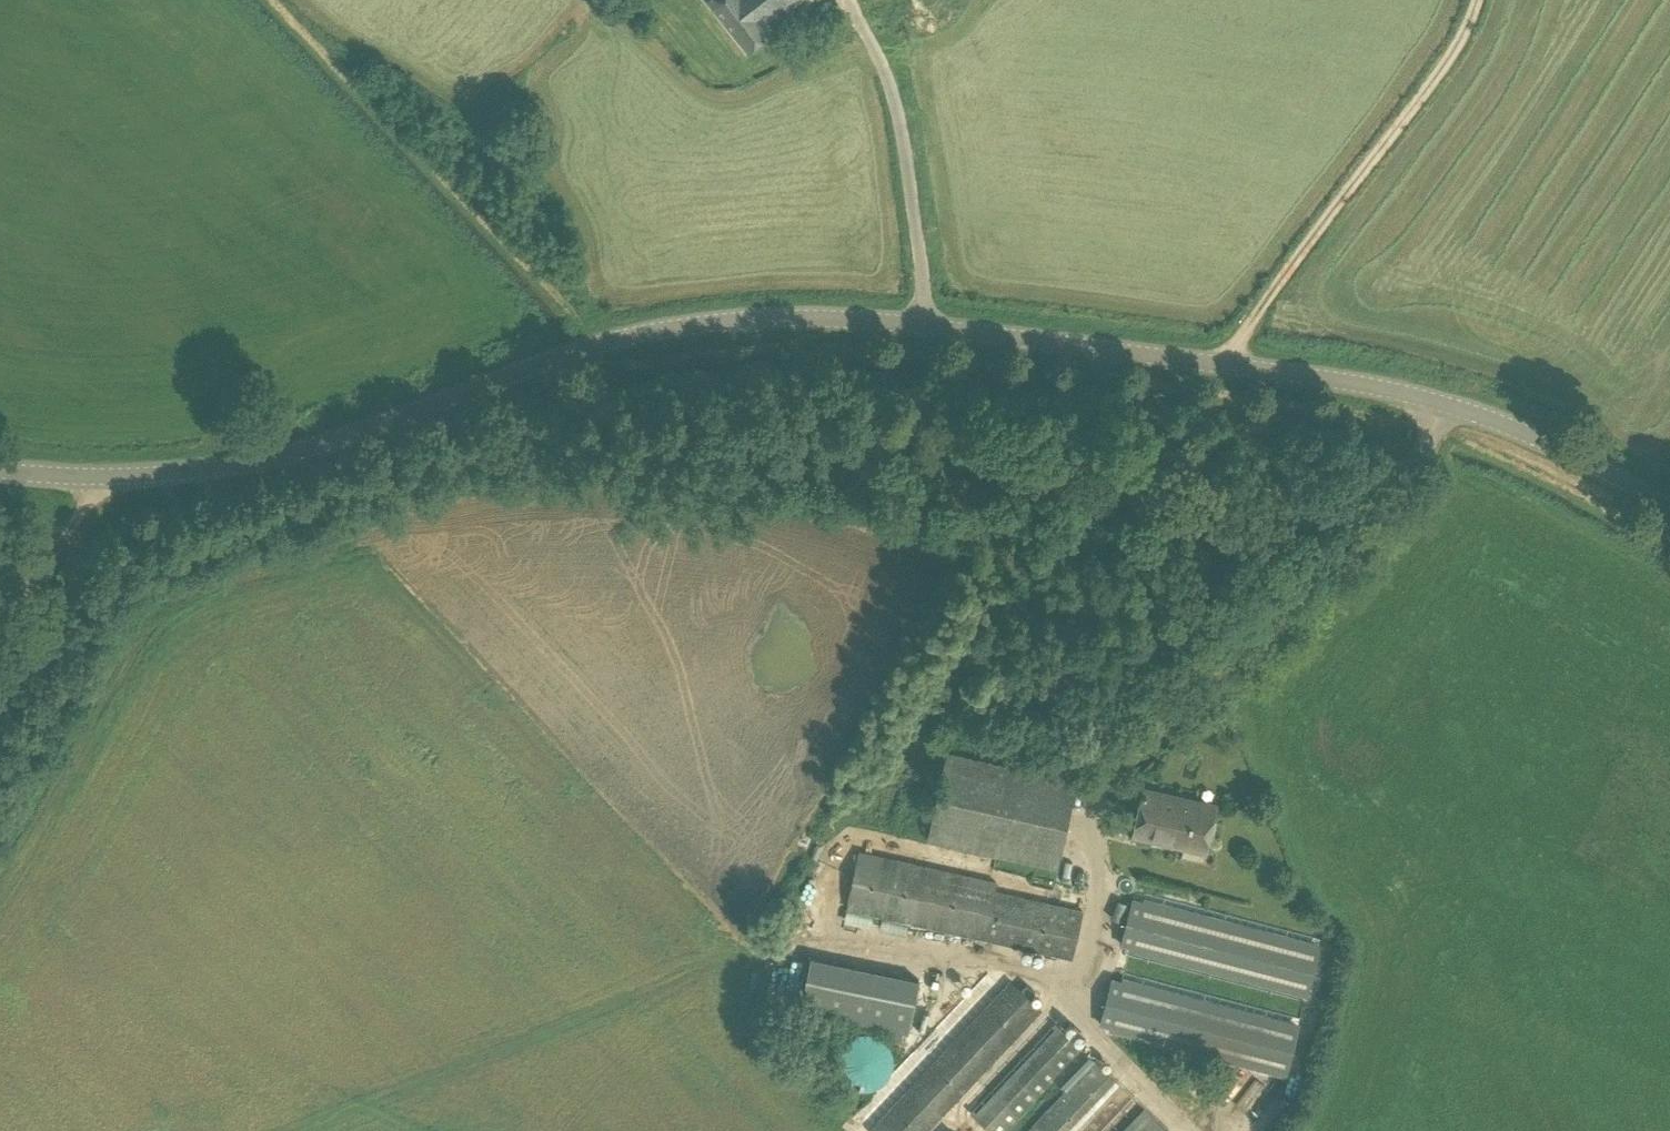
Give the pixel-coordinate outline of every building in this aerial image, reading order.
[(772,29),(768,25),(800,0),(710,0),(748,48),(772,29)] [(1400,469),(1401,457),(1386,456),(1385,468),(1400,469)] [(1057,866),(1076,780),(946,751),(927,837),(1057,866)] [(1205,851),(1215,805),(1143,788),(1133,835),(1205,851)] [(1071,958),(1082,911),(994,891),(996,882),(859,852),(846,909),(1071,958)] [(1132,901),(1120,949),(1307,998),(1319,950),(1132,901)] [(908,1014),(915,971),(804,953),(797,997),(908,1014)] [(869,1130),(870,1130),(927,1130),(1041,1010),(1010,981),(869,1130)] [(1286,1066),(1296,1030),(1111,982),(1101,1019),(1286,1066)] [(1054,1023),(969,1111),(990,1130),(1003,1130),(1054,1078),(1066,1089),(1026,1130),(1079,1130),(1121,1087),(1054,1023)] [(865,1090),(867,1090),(870,1089),(872,1089),(875,1088),(879,1086),(881,1085),(883,1083),(885,1081),(887,1080),(888,1078),(890,1076),(891,1073),(892,1071),(892,1069),(893,1066),(893,1064),(893,1061),(893,1059),(893,1056),(892,1054),(892,1052),(891,1049),(889,1047),(888,1045),(887,1043),(885,1041),(883,1040),(881,1038),(879,1037),(875,1035),(872,1034),(870,1033),(865,1033),(860,1033),(857,1034),(855,1035),(853,1036),(851,1037),(849,1038),(847,1040),(845,1041),(843,1043),(842,1045),(840,1047),(839,1049),(838,1052),(837,1054),(837,1056),(837,1059),(836,1061),(837,1064),(837,1066),(837,1069),(838,1071),(839,1073),(840,1076),(842,1078),(843,1080),(845,1082),(847,1083),(849,1085),(851,1086),(853,1087),(855,1088),(858,1089),(860,1089),(865,1090)] [(1242,1063),(1217,1105),(1234,1115),(1259,1073),(1242,1063)] [(1144,1108),(1122,1130),(1168,1130),(1144,1108)]
